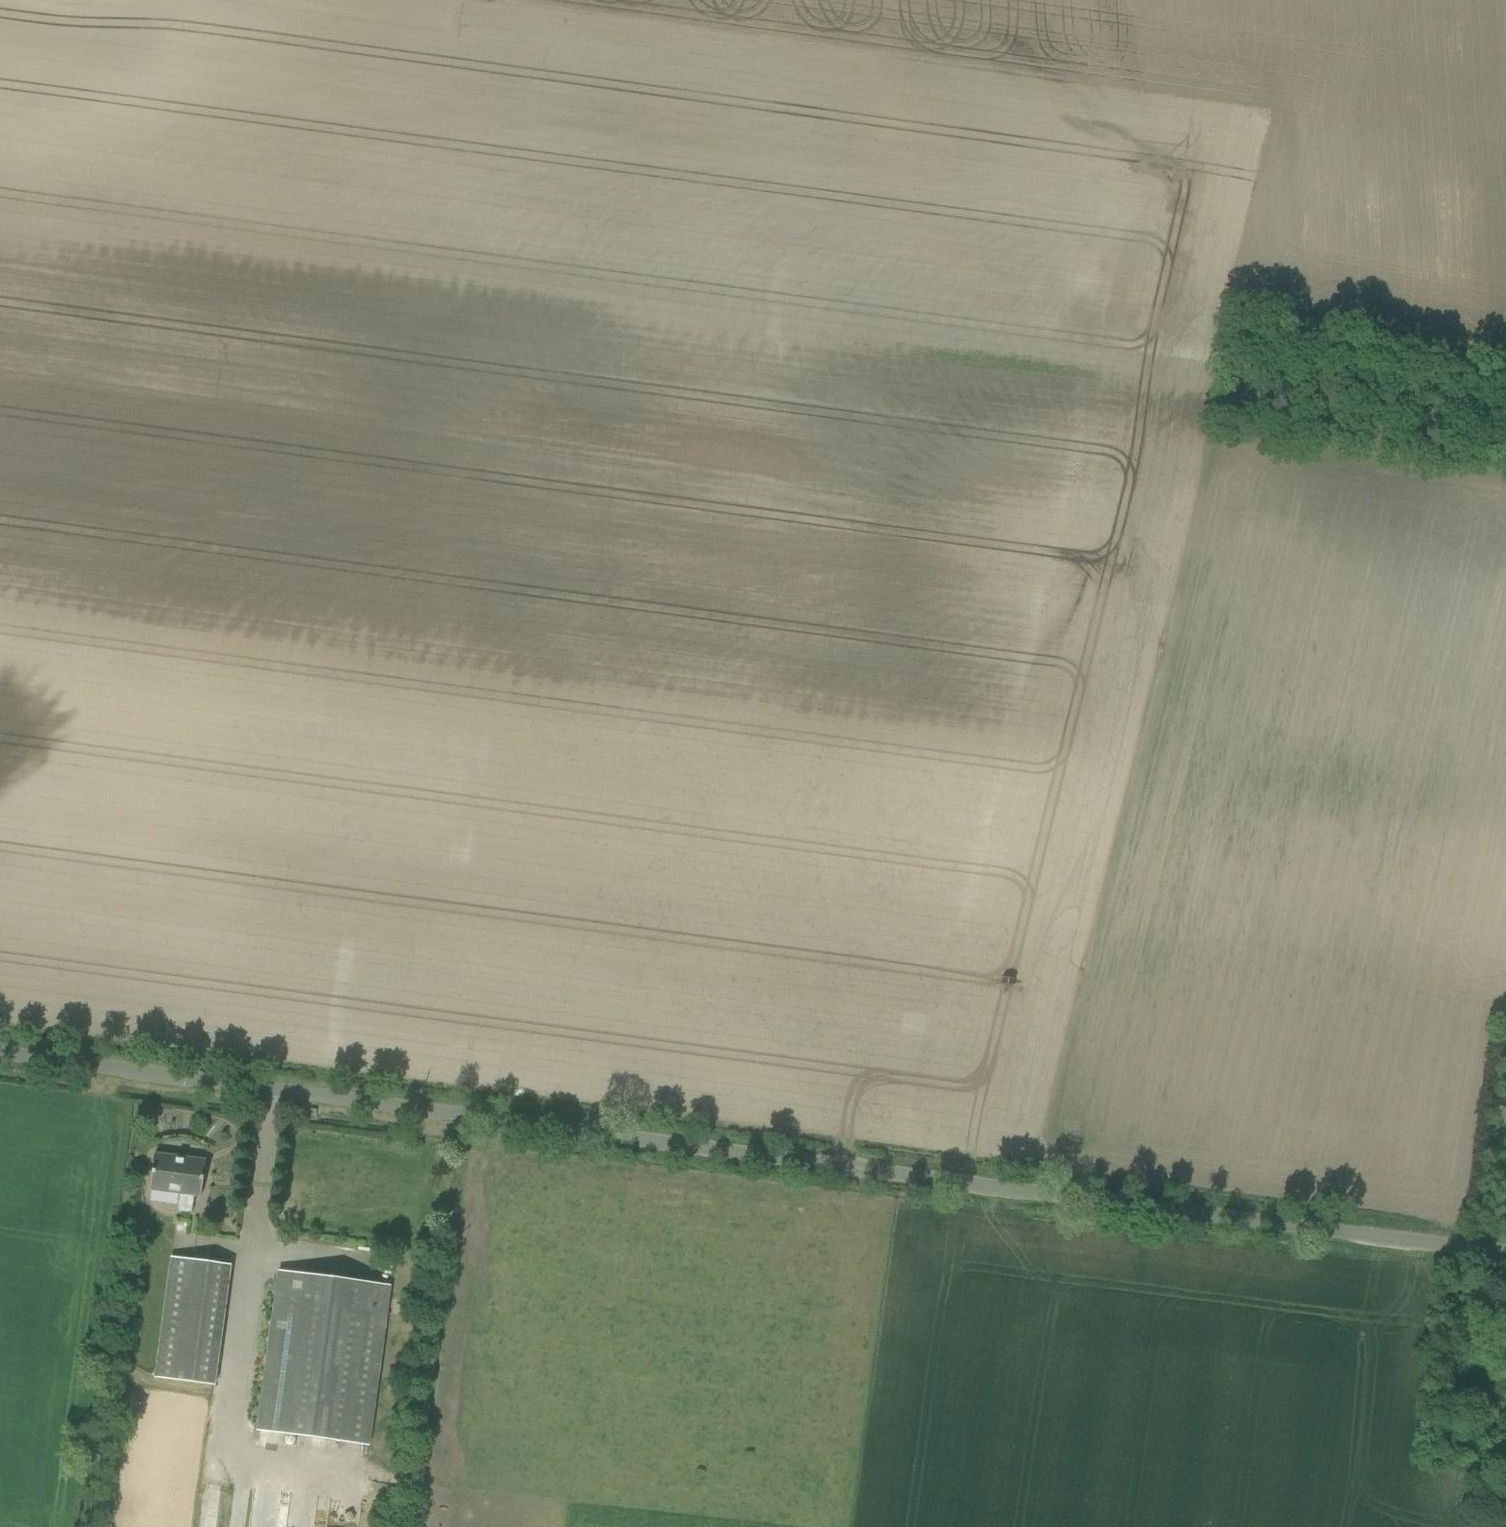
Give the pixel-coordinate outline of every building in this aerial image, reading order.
[(154,1154),(149,1192),(178,1195),(176,1211),(191,1213),(193,1197),(200,1198),(205,1161),(154,1154)] [(154,1377),(214,1385),(230,1265),(171,1257),(154,1377)] [(278,1271),(256,1430),(368,1446),(390,1286),(278,1271)] [(1497,1419),(1482,1418),(1481,1428),(1497,1429),(1497,1419)] [(341,1510),(314,1508),(312,1526),(339,1526),(341,1510)]
